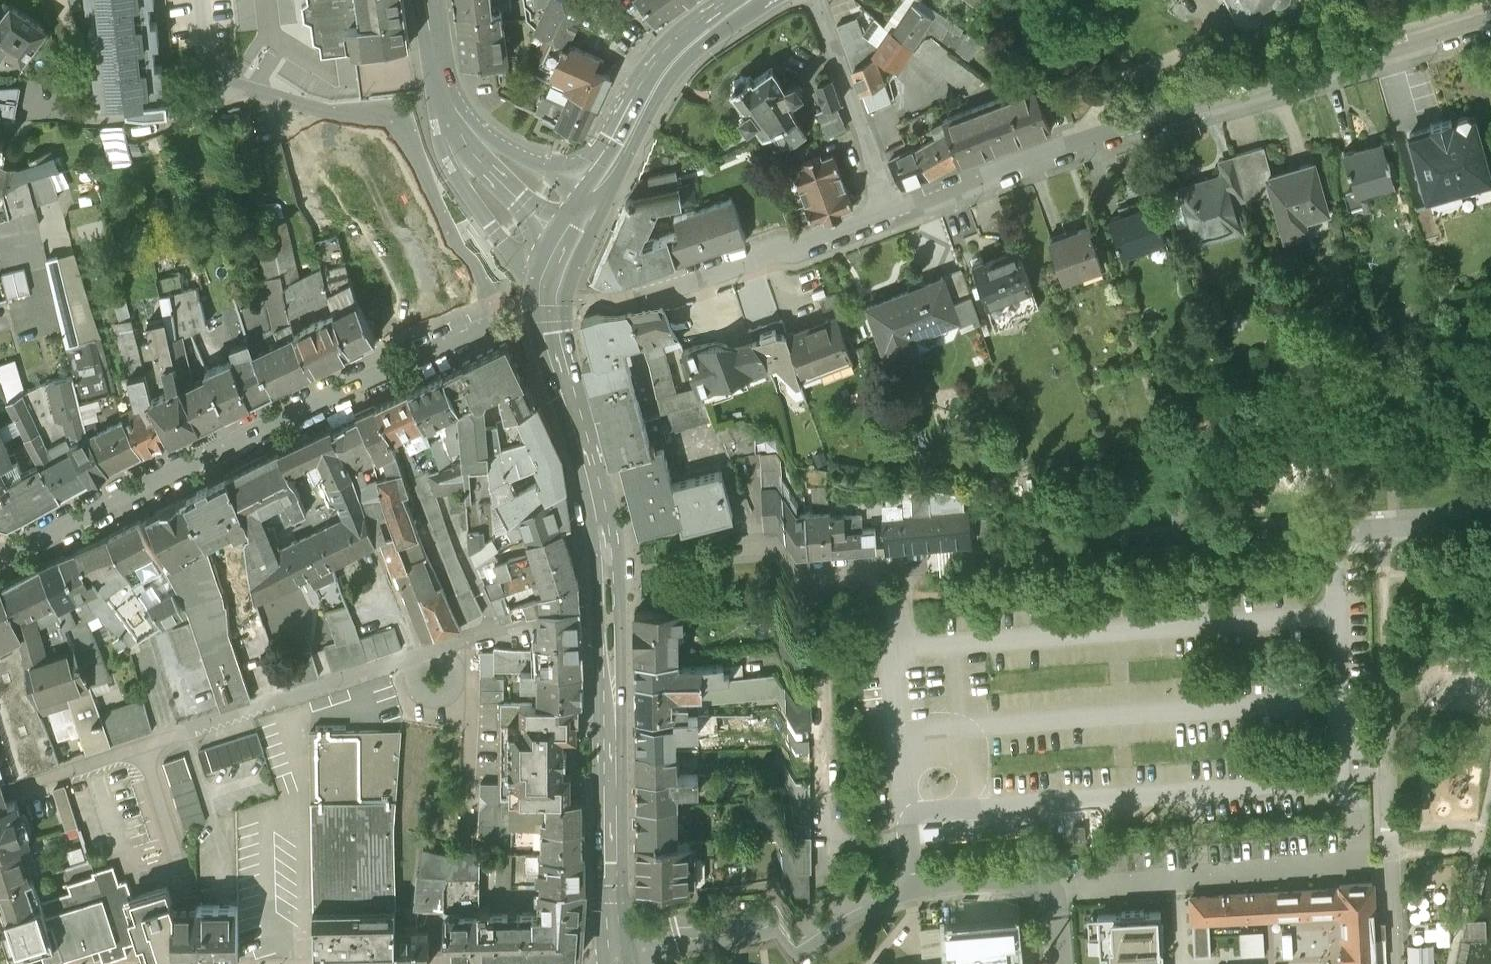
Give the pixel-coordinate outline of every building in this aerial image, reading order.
[(85,19),(91,19),(93,40),(87,41),(89,64),(95,64),(97,85),(91,86),(93,109),(99,108),(100,119),(124,117),(124,125),(142,127),(166,125),(165,112),(156,112),(155,103),(161,102),(159,79),(153,79),(151,58),(157,58),(155,34),(148,34),(147,13),(152,13),(151,0),(83,0),(85,19)] [(306,8),(301,12),(303,29),(309,31),(312,51),(319,55),(321,65),(352,61),(407,54),(402,16),(397,14),(396,4),(401,1),(400,0),(305,0),(306,8)] [(509,0),(492,0),(454,4),(458,34),(502,29),(500,16),(511,14),(509,0)] [(535,37),(552,44),(566,50),(584,11),(561,0),(552,0),(546,12),(535,37)] [(546,12),(552,0),(535,0),(535,13),(546,12)] [(584,11),(588,0),(561,0),(584,11)] [(689,1),(689,0),(637,0),(651,19),(657,26),(689,1)] [(911,43),(925,23),(931,14),(912,0),(892,29),(911,43)] [(1235,17),(1237,19),(1238,21),(1241,23),(1243,24),(1246,24),(1249,24),(1252,23),(1254,22),(1257,20),(1259,18),(1260,16),(1261,13),(1262,10),(1262,7),(1261,5),(1260,3),(1266,0),(1226,0),(1235,17)] [(0,63),(3,59),(20,72),(22,69),(27,62),(32,66),(33,66),(47,47),(41,42),(43,40),(10,16),(10,17),(3,12),(0,17),(0,62),(0,63)] [(524,12),(511,14),(500,16),(502,29),(502,30),(526,27),(524,12)] [(931,14),(925,23),(940,36),(941,36),(948,25),(931,14)] [(837,23),(848,51),(861,46),(855,28),(861,26),(857,16),(837,23)] [(648,34),(657,26),(651,19),(642,26),(648,34)] [(959,32),(948,25),(941,36),(956,47),(967,31),(962,28),(959,32)] [(973,25),(956,47),(970,58),(987,36),(973,25)] [(848,51),(853,67),(875,54),(888,62),(895,67),(911,43),(892,29),(890,28),(880,43),(876,41),(861,46),(848,51)] [(507,70),(502,30),(502,29),(458,34),(462,75),(507,70)] [(548,55),(552,44),(535,37),(531,48),(548,55)] [(986,79),(931,37),(925,37),(911,51),(966,93),(986,79)] [(560,96),(570,100),(596,111),(609,81),(600,77),(605,67),(566,50),(552,44),(548,55),(541,71),(553,76),(551,83),(564,88),(560,96)] [(352,61),(359,112),(369,111),(369,108),(416,102),(409,63),(407,54),(352,61)] [(886,89),(878,70),(888,62),(875,54),(853,67),(865,97),(886,89)] [(27,62),(22,69),(27,73),(32,66),(27,62)] [(734,84),(734,89),(732,90),(747,111),(740,116),(749,128),(755,124),(774,149),(806,126),(797,114),(798,113),(789,100),(804,89),(797,79),(785,87),(772,68),(754,82),(750,77),(748,78),(744,78),(743,77),(734,83),(734,84)] [(827,133),(845,124),(836,102),(841,101),(832,77),(818,82),(827,105),(817,108),(827,133)] [(886,89),(865,97),(869,108),(890,99),(886,89)] [(1050,131),(1035,93),(1028,89),(943,120),(956,154),(960,164),(1050,131)] [(551,108),(543,124),(582,142),(596,111),(570,100),(564,114),(551,108)] [(1431,121),(1409,127),(1425,184),(1490,166),(1474,109),(1470,110),(1466,107),(1458,110),(1456,113),(1452,115),(1451,112),(1430,117),(1431,121)] [(930,175),(960,164),(956,154),(939,122),(936,123),(936,134),(916,148),(930,175)] [(1355,183),(1371,178),(1378,180),(1393,176),(1387,158),(1389,157),(1387,151),(1385,152),(1381,138),(1343,149),(1348,165),(1350,164),(1355,183)] [(130,190),(129,171),(139,171),(139,159),(124,159),(123,143),(101,144),(103,191),(130,190)] [(1233,157),(1245,196),(1245,197),(1272,189),(1267,171),(1269,171),(1262,145),(1232,154),(1233,157)] [(930,175),(916,148),(915,146),(888,158),(901,185),(930,175)] [(804,162),(794,166),(814,220),(853,206),(833,152),(823,155),(822,151),(803,158),(804,162)] [(1233,157),(1221,161),(1232,200),(1245,196),(1233,157)] [(1267,171),(1272,189),(1284,229),(1307,223),(1303,212),(1326,205),(1312,158),(1269,171),(1267,171)] [(1214,173),(1210,175),(1188,182),(1189,185),(1176,189),(1181,206),(1182,206),(1189,231),(1218,223),(1219,224),(1221,226),(1222,227),(1224,228),(1226,229),(1228,229),(1230,228),(1232,228),(1234,226),(1235,225),(1236,223),(1237,221),(1237,219),(1237,217),(1232,200),(1221,161),(1219,161),(1219,164),(1219,167),(1217,170),(1216,172),(1214,173)] [(14,196),(0,193),(0,223),(21,210),(45,203),(55,200),(50,184),(14,196)] [(690,189),(677,191),(680,207),(693,204),(690,189)] [(647,236),(656,212),(676,208),(680,207),(677,191),(633,200),(626,208),(612,238),(639,249),(645,234),(647,236)] [(1430,193),(1413,198),(1421,227),(1438,222),(1430,193)] [(1156,210),(1151,196),(1127,203),(1130,210),(1110,218),(1117,238),(1115,238),(1117,242),(1119,242),(1121,249),(1164,234),(1156,213),(1159,212),(1158,209),(1156,210)] [(0,223),(0,231),(5,249),(31,242),(30,239),(54,231),(45,203),(21,210),(0,223)] [(679,236),(666,241),(675,267),(744,243),(730,203),(716,208),(680,220),(674,222),(679,236)] [(1066,231),(1048,238),(1063,278),(1101,265),(1087,226),(1067,233),(1066,231)] [(261,231),(278,302),(281,312),(297,308),(277,227),(261,231)] [(593,281),(602,291),(675,267),(666,241),(641,250),(639,249),(612,238),(593,281)] [(984,258),(972,262),(996,326),(1014,319),(1012,314),(1039,304),(1019,248),(985,261),(984,258)] [(954,307),(957,316),(959,321),(978,314),(962,269),(943,275),(954,307)] [(943,275),(867,304),(882,344),(885,343),(891,360),(919,349),(912,333),(931,326),(928,316),(954,307),(943,275)] [(309,333),(324,325),(317,302),(314,290),(307,294),(310,300),(297,308),(281,312),(286,344),(291,342),(309,333)] [(842,290),(819,298),(823,309),(846,301),(842,290)] [(324,325),(328,339),(349,380),(372,369),(353,330),(341,295),(317,302),(324,325)] [(0,306),(0,324),(1,329),(24,324),(18,301),(0,306)] [(270,355),(277,358),(282,367),(267,374),(250,382),(259,402),(263,401),(270,420),(310,400),(290,362),(289,359),(287,352),(286,344),(281,312),(278,302),(258,308),(270,355)] [(165,322),(172,321),(170,304),(153,308),(156,324),(162,348),(165,363),(171,362),(165,322)] [(165,363),(166,368),(185,359),(185,361),(201,354),(195,328),(199,326),(197,317),(192,318),(192,316),(187,317),(187,308),(183,308),(182,305),(177,306),(179,319),(172,321),(165,322),(171,362),(165,363)] [(957,316),(954,307),(928,316),(931,326),(957,316)] [(220,350),(230,383),(248,377),(235,334),(228,313),(209,322),(212,348),(218,345),(220,350)] [(785,334),(800,374),(821,367),(824,376),(854,365),(851,356),(852,355),(837,314),(835,315),(835,316),(828,319),(827,318),(825,318),(826,319),(785,334)] [(650,322),(665,362),(676,358),(662,317),(650,322)] [(212,348),(209,322),(204,324),(199,326),(195,328),(201,354),(203,359),(220,350),(218,345),(212,348)] [(650,322),(625,330),(647,388),(651,404),(655,422),(674,418),(663,376),(659,377),(656,365),(665,362),(650,322)] [(767,389),(769,396),(805,387),(800,374),(785,334),(782,323),(730,342),(734,353),(751,346),(767,389)] [(162,348),(156,324),(138,329),(143,352),(144,352),(162,348)] [(315,343),(322,346),(290,362),(310,400),(349,380),(328,339),(324,325),(309,333),(315,343)] [(248,377),(250,382),(267,374),(261,362),(267,359),(260,329),(235,334),(248,377)] [(647,388),(625,330),(580,345),(591,387),(581,389),(589,420),(631,409),(651,404),(647,388)] [(697,415),(767,389),(751,346),(734,353),(681,372),(696,412),(697,415)] [(162,348),(144,352),(158,415),(164,413),(165,419),(147,428),(167,471),(196,457),(176,412),(166,368),(165,363),(162,348)] [(129,406),(140,404),(129,357),(123,359),(125,368),(120,369),(129,406)] [(83,467),(93,462),(86,429),(105,423),(96,391),(86,394),(85,389),(78,390),(69,359),(58,363),(69,408),(83,467)] [(196,457),(221,444),(201,400),(185,361),(185,359),(166,368),(176,412),(196,457)] [(441,403),(458,438),(459,456),(462,493),(486,491),(485,480),(499,476),(495,451),(483,452),(481,429),(484,421),(480,411),(514,395),(503,371),(461,391),(462,393),(441,403)] [(250,382),(248,377),(230,383),(233,387),(228,389),(248,431),(270,420),(263,401),(259,402),(250,382)] [(248,431),(228,389),(218,393),(237,436),(248,431)] [(237,436),(218,393),(201,400),(221,444),(237,436)] [(484,421),(496,417),(520,407),(514,395),(480,411),(484,421)] [(12,400),(0,404),(0,428),(1,428),(3,433),(17,425),(20,424),(20,421),(18,422),(12,400)] [(434,450),(443,446),(446,461),(459,456),(458,438),(441,403),(406,419),(422,453),(430,450),(433,448),(434,450)] [(138,486),(167,471),(147,428),(140,404),(129,406),(123,407),(131,436),(136,434),(139,440),(120,450),(138,486)] [(656,441),(658,441),(651,404),(631,409),(650,479),(660,477),(665,475),(656,441)] [(520,407),(496,417),(497,420),(501,445),(494,448),(495,451),(499,476),(523,469),(511,442),(533,433),(520,407)] [(26,419),(27,422),(30,432),(42,465),(57,459),(65,478),(85,513),(103,503),(83,467),(69,408),(43,414),(26,419)] [(617,488),(650,479),(631,409),(589,420),(607,491),(617,488)] [(697,415),(696,412),(674,418),(655,422),(658,441),(661,440),(701,427),(697,415)] [(424,458),(422,453),(406,419),(372,436),(388,469),(396,465),(398,469),(396,470),(454,622),(454,624),(468,619),(442,563),(431,522),(426,501),(438,497),(428,469),(424,458)] [(501,445),(497,420),(493,424),(491,433),(492,448),(494,448),(501,445)] [(27,422),(20,424),(17,425),(35,464),(20,470),(28,485),(32,493),(36,496),(44,508),(56,529),(85,513),(65,478),(57,459),(42,465),(30,432),(27,422)] [(17,425),(3,433),(2,436),(7,446),(0,450),(0,454),(9,449),(15,461),(20,470),(35,464),(17,425)] [(661,440),(666,463),(712,448),(701,427),(661,440)] [(538,497),(557,489),(556,485),(533,433),(511,442),(523,469),(535,496),(537,495),(538,497)] [(392,480),(388,469),(372,436),(353,445),(369,475),(374,490),(392,480)] [(103,457),(119,449),(116,438),(98,443),(103,457)] [(393,602),(420,674),(432,670),(432,669),(424,646),(416,626),(396,574),(390,559),(379,527),(370,492),(374,490),(369,475),(353,445),(328,457),(350,505),(372,572),(374,578),(380,576),(390,603),(393,602)] [(15,461),(9,449),(0,454),(0,469),(15,461)] [(138,486),(120,450),(119,449),(103,457),(93,462),(83,467),(103,503),(138,486)] [(430,450),(422,453),(424,458),(431,455),(430,450)] [(350,505),(328,457),(327,455),(306,466),(305,464),(294,470),(295,472),(275,482),(287,507),(295,524),(301,537),(307,534),(305,529),(319,522),(312,507),(322,502),(339,538),(343,547),(340,548),(313,561),(329,594),(372,572),(350,505)] [(459,456),(446,461),(428,469),(438,497),(426,501),(431,522),(445,520),(447,540),(457,539),(457,545),(464,544),(460,501),(463,501),(462,493),(459,456)] [(1360,461),(1361,468),(1385,467),(1384,459),(1360,461)] [(777,463),(759,464),(760,482),(764,554),(785,553),(778,481),(777,463)] [(759,464),(719,465),(728,489),(753,482),(760,482),(759,464)] [(523,469),(499,476),(485,480),(486,491),(488,518),(510,508),(535,496),(523,469)] [(900,491),(912,490),(911,478),(899,476),(900,491)] [(650,479),(617,488),(636,562),(679,551),(670,519),(665,520),(663,511),(668,509),(660,477),(650,479)] [(930,481),(911,478),(912,490),(912,495),(883,497),(883,504),(884,520),(886,545),(966,540),(963,491),(931,493),(930,481)] [(802,479),(778,481),(785,553),(808,551),(805,511),(796,512),(795,496),(804,495),(802,479)] [(405,519),(392,480),(374,490),(370,492),(374,507),(379,527),(399,521),(405,519)] [(812,483),(815,510),(829,508),(826,481),(812,483)] [(295,524),(287,507),(275,482),(222,510),(242,558),(245,565),(242,565),(241,569),(248,616),(250,630),(250,632),(305,605),(311,618),(333,607),(329,594),(313,561),(307,564),(275,580),(268,564),(293,551),(283,530),(295,524)] [(557,489),(538,497),(543,509),(559,501),(557,489)] [(486,491),(462,493),(463,501),(460,501),(464,544),(466,580),(483,570),(492,563),(490,538),(488,518),(486,491)] [(0,496),(0,558),(3,559),(56,529),(44,508),(36,496),(24,503),(29,512),(18,518),(8,493),(0,496)] [(1186,495),(1171,496),(1173,523),(1188,522),(1186,495)] [(562,520),(559,501),(543,509),(534,513),(544,530),(562,520)] [(670,516),(670,519),(679,551),(681,559),(729,546),(718,503),(670,516)] [(862,511),(862,517),(872,516),(872,520),(884,520),(883,504),(854,506),(854,512),(862,511)] [(490,538),(496,535),(514,525),(517,523),(510,508),(488,518),(490,538)] [(815,510),(805,511),(808,551),(832,549),(829,514),(829,508),(815,510)] [(242,558),(222,510),(181,531),(187,542),(185,542),(202,573),(220,629),(221,639),(222,639),(224,652),(233,648),(231,622),(223,594),(229,592),(225,578),(219,580),(215,567),(227,560),(230,565),(242,558)] [(854,512),(851,512),(853,529),(863,528),(862,517),(862,511),(854,512)] [(851,512),(829,514),(832,549),(876,545),(875,527),(863,528),(853,529),(851,512)] [(544,530),(534,513),(517,523),(514,525),(524,543),(536,535),(544,530)] [(568,557),(562,520),(544,530),(536,535),(524,543),(517,547),(522,562),(525,571),(559,560),(568,557)] [(399,521),(379,527),(390,559),(396,574),(416,566),(399,521)] [(524,543),(514,525),(496,535),(507,554),(517,547),(524,543)] [(173,624),(183,645),(188,658),(199,692),(215,742),(246,732),(227,671),(225,667),(224,652),(222,639),(221,639),(220,629),(202,573),(185,542),(187,542),(181,531),(142,550),(168,599),(162,603),(173,624)] [(300,549),(307,564),(313,561),(306,547),(300,549)] [(522,562),(517,547),(507,554),(504,556),(499,559),(492,563),(483,570),(489,581),(491,580),(522,562)] [(168,599),(142,550),(135,554),(159,598),(129,615),(134,624),(145,618),(156,633),(169,627),(173,624),(162,603),(168,599)] [(500,550),(495,553),(499,559),(504,556),(500,550)] [(135,554),(104,570),(125,609),(129,615),(159,598),(135,554)] [(529,584),(519,585),(505,590),(510,604),(567,585),(559,560),(525,571),(529,584)] [(416,566),(396,574),(416,626),(438,616),(423,585),(416,566)] [(99,629),(125,609),(104,570),(70,586),(84,614),(88,611),(92,621),(99,629)] [(489,581),(483,570),(466,580),(474,595),(493,585),(491,580),(489,581)] [(493,585),(474,595),(482,613),(510,604),(505,590),(497,592),(493,585)] [(510,645),(505,634),(575,611),(567,585),(510,604),(482,613),(499,648),(510,645)] [(84,614),(70,586),(54,594),(74,630),(78,628),(92,621),(88,611),(84,614)] [(84,717),(104,712),(82,653),(92,648),(85,642),(78,628),(74,630),(54,594),(36,602),(54,641),(84,717)] [(84,717),(54,641),(36,602),(0,621),(0,632),(17,670),(13,672),(24,721),(34,746),(40,743),(36,733),(60,725),(72,762),(97,754),(94,746),(84,717)] [(333,607),(311,618),(312,619),(322,644),(344,637),(333,607)] [(129,615),(125,609),(99,629),(133,674),(157,659),(144,639),(134,624),(129,615)] [(575,611),(505,634),(510,645),(524,641),(537,638),(577,637),(575,611)] [(250,630),(248,616),(236,617),(238,631),(250,630)] [(424,646),(432,669),(458,658),(443,626),(438,616),(416,626),(424,646)] [(145,618),(134,624),(144,639),(156,633),(145,618)] [(454,624),(454,622),(443,626),(458,658),(459,662),(484,654),(468,619),(454,624)] [(85,642),(92,648),(95,648),(116,672),(123,680),(133,674),(99,629),(92,621),(78,628),(85,642)] [(169,627),(156,633),(144,639),(157,659),(178,647),(169,627)] [(12,810),(54,796),(34,746),(24,721),(13,672),(17,670),(0,632),(0,773),(12,810)] [(356,673),(344,637),(322,644),(331,677),(319,681),(327,706),(363,694),(356,673)] [(577,637),(537,638),(538,648),(538,662),(578,659),(578,645),(577,637)] [(678,645),(678,640),(632,643),(632,690),(675,689),(675,667),(681,667),(682,645),(678,645)] [(254,642),(247,644),(253,662),(260,660),(254,642)] [(233,648),(224,652),(225,667),(227,671),(253,662),(247,644),(233,648)] [(188,658),(167,665),(178,699),(199,692),(188,658)] [(578,659),(538,662),(533,662),(534,680),(535,703),(581,703),(578,659)] [(116,672),(105,679),(111,687),(123,680),(116,672)] [(491,681),(490,675),(476,679),(477,704),(491,704),(491,681)] [(535,703),(534,680),(491,681),(491,704),(519,703),(535,703)] [(633,712),(698,711),(726,709),(726,703),(720,704),(720,696),(699,697),(675,698),(675,689),(632,690),(633,712)] [(726,709),(698,711),(699,728),(705,734),(706,734),(751,729),(780,727),(782,729),(810,725),(811,702),(726,709)] [(535,703),(519,703),(519,718),(536,718),(536,733),(576,733),(581,733),(581,703),(535,703)] [(491,704),(477,704),(477,734),(497,733),(502,733),(501,710),(491,710),(491,704)] [(671,748),(676,747),(676,741),(668,741),(668,729),(699,728),(698,711),(633,712),(633,748),(671,748)] [(751,729),(706,734),(706,747),(727,747),(750,747),(751,747),(751,729)] [(138,731),(94,746),(97,754),(106,779),(147,766),(138,731)] [(576,733),(536,733),(502,733),(497,733),(496,816),(496,831),(511,831),(568,831),(568,805),(560,805),(560,793),(564,793),(564,784),(560,784),(560,768),(574,768),(574,751),(576,751),(576,733)] [(786,740),(787,752),(810,749),(809,738),(786,740)] [(633,755),(633,783),(672,782),(672,766),(695,766),(695,748),(676,747),(671,748),(671,754),(633,755)] [(750,762),(750,747),(727,747),(728,763),(750,762)] [(97,754),(72,762),(81,788),(106,779),(97,754)] [(389,861),(399,763),(329,764),(307,765),(310,942),(391,940),(389,861)] [(252,765),(194,784),(201,805),(259,786),(252,765)] [(0,773),(0,813),(12,810),(0,773)] [(810,781),(784,782),(784,820),(810,819),(810,781)] [(633,783),(633,810),(673,810),(672,782),(633,783)] [(186,811),(179,790),(159,797),(181,861),(201,854),(186,811)] [(633,810),(634,837),(674,837),(673,822),(694,822),(694,809),(673,810),(633,810)] [(481,831),(496,831),(496,816),(477,816),(477,828),(481,831)] [(49,824),(56,844),(68,840),(61,820),(49,824)] [(785,836),(811,835),(810,824),(785,824),(785,836)] [(496,831),(481,831),(484,833),(476,841),(476,862),(485,874),(509,874),(509,859),(511,831),(496,831)] [(568,831),(511,831),(509,859),(541,859),(581,859),(580,831),(568,831)] [(2,836),(0,837),(0,883),(20,876),(15,862),(19,860),(11,834),(2,836)] [(811,871),(811,835),(785,836),(782,836),(782,847),(759,848),(759,872),(781,872),(808,871),(811,871)] [(634,837),(634,873),(674,873),(674,855),(674,837),(634,837)] [(74,858),(68,844),(56,848),(61,863),(74,858)] [(674,855),(674,873),(687,873),(692,873),(699,873),(699,854),(674,855)] [(509,859),(509,874),(537,874),(537,870),(541,869),(541,859),(509,859)] [(541,859),(541,869),(541,881),(536,881),(536,887),(537,887),(581,887),(581,859),(541,859)] [(74,862),(61,866),(66,880),(72,897),(85,893),(74,862)] [(785,910),(809,900),(808,871),(781,872),(785,910)] [(712,872),(699,873),(692,873),(692,886),(713,886),(712,872)] [(634,873),(634,926),(687,923),(687,873),(674,873),(634,873)] [(20,876),(0,883),(0,920),(28,912),(34,909),(23,875),(20,876)] [(72,897),(66,880),(57,883),(63,900),(72,897)] [(452,880),(450,887),(445,906),(474,906),(474,886),(452,880)] [(424,883),(419,906),(445,906),(450,887),(424,883)] [(1219,896),(1220,920),(1341,916),(1343,963),(1376,963),(1374,936),(1373,923),(1372,884),(1340,885),(1339,889),(1250,893),(1219,896)] [(1427,941),(1452,941),(1452,917),(1439,917),(1439,885),(1428,885),(1427,941)] [(581,887),(537,887),(538,900),(536,900),(536,910),(541,910),(541,920),(581,919),(581,887)] [(1208,921),(1207,896),(1191,897),(1194,956),(1211,954),(1208,921)] [(1220,920),(1219,896),(1207,896),(1208,921),(1220,920)] [(169,941),(163,920),(134,929),(135,931),(128,933),(122,914),(114,917),(108,899),(87,906),(88,908),(61,917),(64,926),(35,936),(28,912),(0,920),(0,953),(2,952),(6,963),(169,963),(165,953),(170,952),(169,941)] [(441,941),(441,917),(445,906),(419,906),(417,906),(413,942),(441,941)] [(441,941),(441,947),(475,947),(476,939),(474,906),(445,906),(441,917),(441,941)] [(1098,915),(1100,954),(1106,954),(1106,963),(1151,963),(1150,957),(1163,957),(1162,945),(1164,945),(1163,924),(1161,924),(1161,911),(1143,912),(1143,910),(1122,911),(1122,913),(1098,915)] [(943,925),(946,963),(1019,963),(1015,918),(943,925)] [(581,919),(541,920),(537,920),(538,945),(487,946),(487,939),(476,939),(475,947),(441,947),(441,963),(579,963),(581,919)] [(943,952),(942,923),(923,924),(925,953),(943,952)] [(1373,923),(1374,936),(1384,935),(1383,923),(1373,923)] [(1266,952),(1265,927),(1242,929),(1243,953),(1266,952)] [(170,952),(165,953),(169,963),(194,963),(193,940),(185,941),(169,941),(170,952)] [(193,940),(194,963),(234,963),(233,940),(193,940)] [(310,942),(311,963),(391,963),(391,940),(310,942)]
